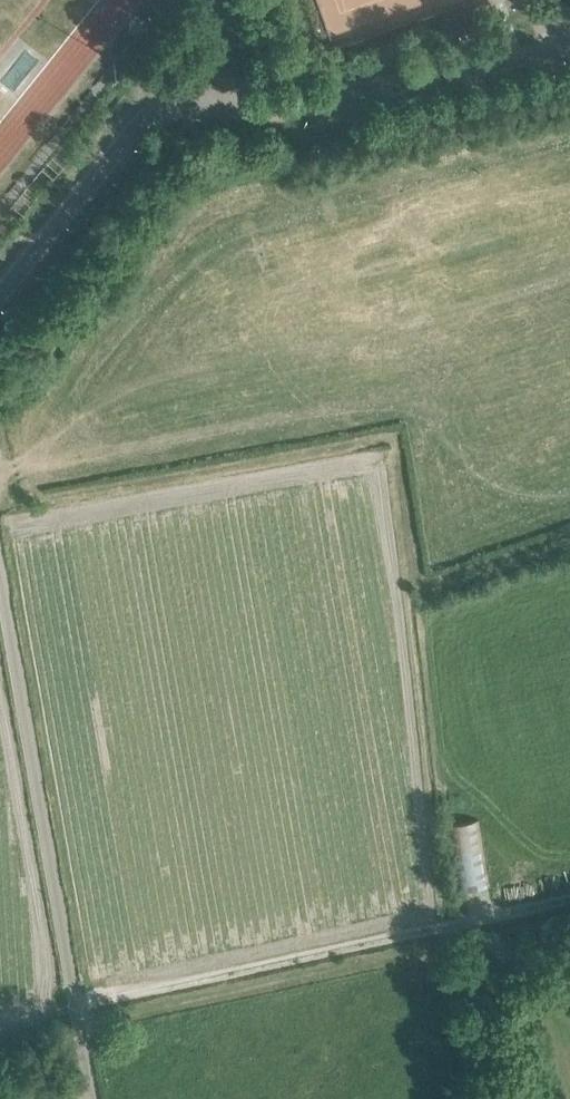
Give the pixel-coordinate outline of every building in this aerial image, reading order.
[(480,819),(445,823),(456,890),(491,884),(480,819)]
